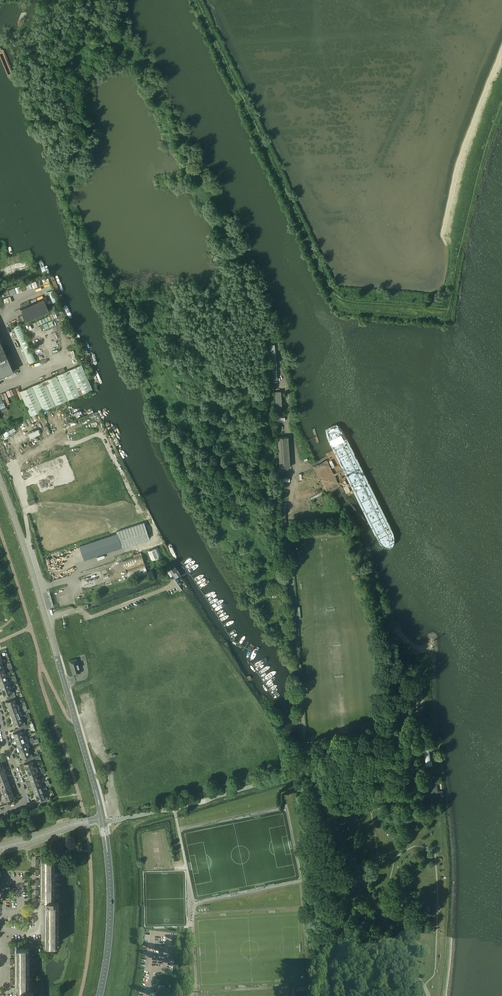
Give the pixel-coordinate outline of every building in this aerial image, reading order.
[(49,310),(47,306),(46,303),(45,302),(44,298),(43,298),(21,308),(26,320),(49,310)] [(20,323),(13,327),(29,363),(36,360),(20,323)] [(13,371),(7,355),(11,353),(9,348),(4,350),(0,340),(0,376),(13,371)] [(92,389),(81,364),(20,391),(30,416),(92,389)] [(281,390),(274,391),(276,412),(282,411),(281,390)] [(288,436),(277,437),(279,467),(290,467),(288,436)] [(84,560),(149,538),(145,526),(144,522),(116,531),(117,533),(79,545),(84,560)] [(158,547),(147,551),(151,560),(161,556),(158,547)] [(147,573),(140,552),(133,555),(134,557),(122,560),(129,579),(140,576),(141,577),(147,575),(147,573)] [(73,675),(80,673),(76,658),(69,661),(73,675)] [(10,686),(8,680),(0,683),(0,685),(1,689),(10,686)] [(7,697),(15,695),(14,691),(12,692),(10,686),(1,689),(4,695),(6,695),(7,697)] [(8,707),(17,704),(14,698),(16,698),(15,695),(7,697),(8,700),(6,701),(8,707)] [(10,713),(19,710),(17,704),(8,707),(10,713)] [(19,710),(10,713),(12,719),(21,716),(19,710)] [(17,728),(26,725),(24,719),(22,720),(21,716),(12,719),(15,726),(16,725),(17,728)] [(15,739),(24,736),(22,730),(27,728),(26,725),(17,728),(18,731),(13,733),(15,739)] [(17,745),(26,742),(24,736),(15,739),(17,745)] [(19,751),(28,748),(26,742),(17,745),(19,751)] [(25,760),(33,757),(32,754),(30,754),(28,748),(19,751),(22,758),(24,757),(25,760)] [(26,769),(35,766),(32,760),(34,760),(33,757),(25,760),(26,762),(24,763),(26,769)] [(28,776),(37,773),(35,766),(26,769),(28,776)] [(30,782),(37,779),(39,779),(37,773),(28,776),(30,782)] [(10,785),(7,779),(0,781),(0,785),(1,788),(10,785)] [(33,788),(37,786),(41,785),(39,779),(37,779),(30,782),(33,788)] [(3,794),(12,791),(10,785),(1,788),(3,794)] [(35,794),(37,793),(43,791),(41,785),(37,786),(33,788),(35,794)] [(10,800),(14,799),(13,797),(14,797),(12,791),(3,794),(5,800),(10,799),(10,800)] [(37,793),(35,794),(37,800),(39,800),(40,803),(48,800),(47,796),(45,797),(43,791),(37,793)] [(45,943),(58,943),(58,902),(53,902),(53,898),(53,857),(41,857),(41,898),(42,898),(42,902),(45,902),(45,940),(45,943)] [(33,991),(27,991),(27,987),(27,947),(27,946),(16,946),(16,987),(16,988),(16,991),(19,991),(19,992),(20,992),(20,995),(32,995),(33,991)] [(169,990),(159,987),(157,995),(167,995),(169,990)]
